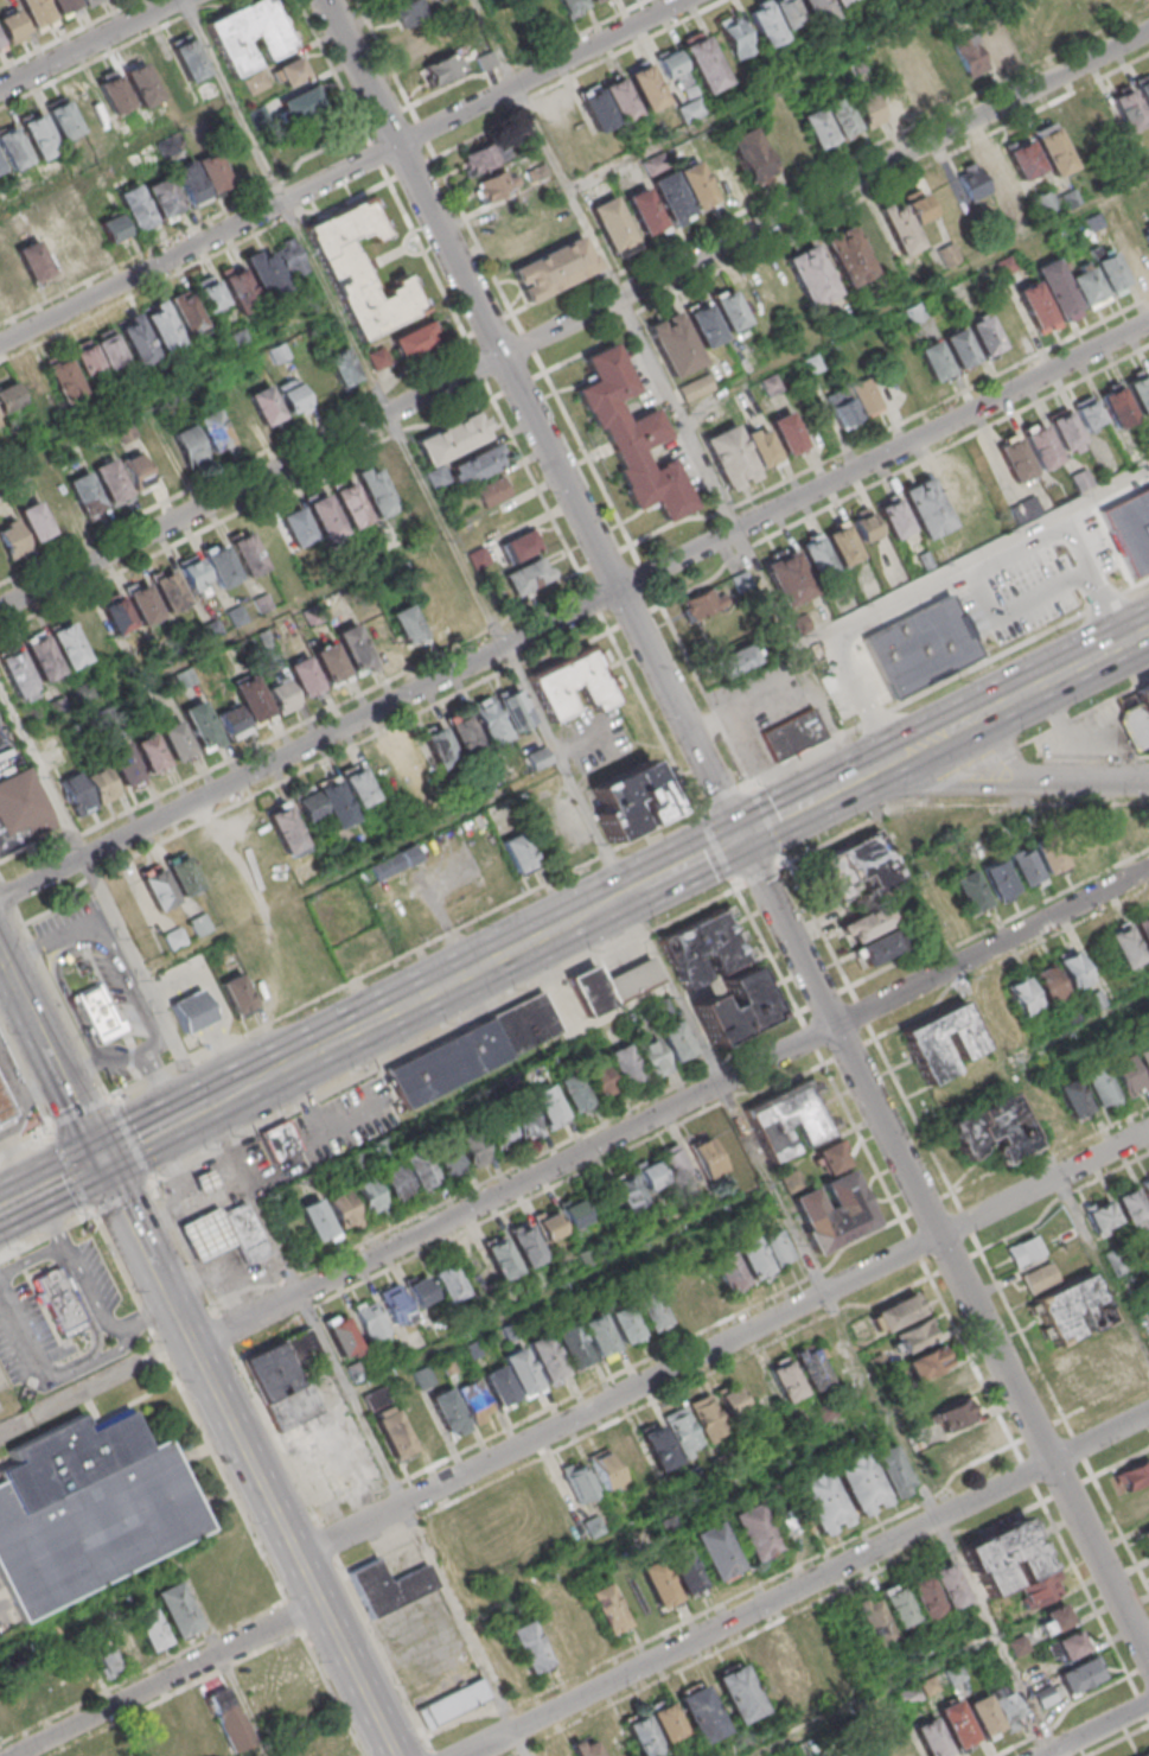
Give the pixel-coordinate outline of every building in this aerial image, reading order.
[(34,31),(20,0),(45,0),(55,20),(34,31)] [(59,18),(51,0),(77,0),(81,7),(59,18)] [(88,9),(83,0),(108,0),(88,9)] [(227,78),(261,64),(260,62),(291,49),(271,0),(252,0),(203,21),(227,78)] [(402,28),(429,14),(421,0),(409,0),(392,9),(402,28)] [(587,3),(585,0),(557,0),(567,16),(587,3)] [(827,0),(801,0),(814,27),(835,16),(827,0)] [(28,34),(12,10),(0,18),(0,30),(10,45),(28,34)] [(753,50),(737,13),(717,22),(733,59),(753,50)] [(974,25),(992,64),(1013,55),(994,15),(974,25)] [(727,83),(705,31),(680,42),(703,94),(727,83)] [(967,78),(988,69),(972,32),(951,41),(967,78)] [(171,49),(191,38),(210,76),(189,87),(171,49)] [(680,89),(690,85),(676,47),(654,54),(663,79),(675,74),(680,89)] [(420,66),(429,87),(465,72),(456,51),(420,66)] [(268,70),(279,90),(309,74),(298,54),(268,70)] [(665,104),(647,62),(626,72),(644,113),(665,104)] [(126,74),(145,64),(164,102),(143,112),(126,74)] [(248,96),(269,88),(264,70),(242,78),(248,96)] [(620,124),(640,114),(619,74),(600,84),(620,124)] [(1134,83),(1148,114),(1148,75),(1134,83)] [(100,87),(119,77),(135,108),(115,119),(100,87)] [(218,94),(211,79),(195,86),(201,101),(218,94)] [(574,95),(594,134),(617,122),(596,84),(574,95)] [(1108,96),(1125,133),(1147,123),(1130,86),(1108,96)] [(277,100),(284,121),(321,108),(313,87),(277,100)] [(866,129),(884,120),(871,92),(852,101),(866,129)] [(838,137),(857,128),(841,93),(822,102),(838,137)] [(676,108),(684,124),(707,112),(699,97),(676,108)] [(47,113),(68,102),(83,134),(63,144),(47,113)] [(833,141),(822,106),(801,113),(812,148),(833,141)] [(1095,147),(1080,113),(1060,122),(1075,156),(1095,147)] [(21,126),(42,116),(60,154),(39,164),(21,126)] [(1073,169),(1054,122),(1032,132),(1051,178),(1073,169)] [(725,137),(747,184),(773,172),(751,125),(725,137)] [(13,174),(0,148),(0,136),(15,128),(33,164),(13,174)] [(1019,182),(1043,172),(1028,138),(1004,149),(1019,182)] [(505,148),(494,152),(490,143),(458,157),(468,177),(510,159),(505,148)] [(1002,206),(1023,196),(1002,151),(981,161),(1002,206)] [(198,164),(218,153),(234,185),(213,196),(198,164)] [(717,205),(698,160),(651,181),(671,228),(695,217),(694,215),(717,205)] [(173,172),(193,163),(210,195),(190,204),(173,172)] [(989,192),(974,163),(962,168),(964,173),(957,177),(970,202),(989,192)] [(518,188),(508,167),(472,186),(482,206),(518,188)] [(182,210),(166,176),(143,186),(158,221),(182,210)] [(119,196),(138,186),(157,224),(138,234),(119,196)] [(665,228),(645,187),(623,198),(644,238),(665,228)] [(932,219),(921,190),(877,207),(896,256),(920,247),(912,226),(932,219)] [(309,227),(364,339),(427,308),(410,274),(397,280),(401,286),(391,290),(394,294),(382,299),(376,287),(378,286),(360,248),(358,250),(352,238),(360,234),(362,236),(371,233),(376,235),(378,241),(391,235),(372,196),(309,227)] [(612,260),(638,247),(614,196),(588,208),(612,260)] [(65,223),(82,258),(102,249),(85,213),(65,223)] [(100,227),(120,216),(130,237),(110,248),(100,227)] [(844,288),(874,275),(851,223),(821,236),(844,288)] [(78,263),(58,227),(39,237),(60,273),(78,263)] [(599,270),(583,234),(510,267),(526,303),(599,270)] [(271,246),(287,279),(308,269),(292,236),(271,246)] [(14,249),(30,284),(52,274),(36,239),(14,249)] [(783,256),(807,307),(836,293),(812,242),(783,256)] [(1129,285),(1109,244),(1089,254),(1110,295),(1129,285)] [(1139,281),(1148,276),(1148,254),(1144,244),(1126,253),(1139,281)] [(286,286),(268,245),(243,257),(262,297),(286,286)] [(937,251),(944,266),(957,260),(950,245),(937,251)] [(7,297),(26,287),(11,259),(0,265),(0,285),(7,297)] [(1058,322),(1079,312),(1055,259),(1034,268),(1058,322)] [(1083,309),(1105,300),(1090,263),(1068,273),(1083,309)] [(259,304),(239,264),(218,274),(238,314),(259,304)] [(206,314),(227,304),(212,273),(191,282),(206,314)] [(1015,290),(1036,334),(1056,325),(1034,281),(1015,290)] [(748,322),(729,285),(709,296),(728,332),(748,322)] [(185,338),(206,330),(188,287),(167,296),(185,338)] [(724,338),(704,299),(683,309),(703,349),(724,338)] [(147,319),(158,314),(154,307),(165,303),(186,348),(166,358),(147,319)] [(680,310),(646,324),(667,378),(701,364),(680,310)] [(121,332),(132,326),(128,320),(139,314),(160,361),(140,370),(121,332)] [(985,361),(1004,351),(989,317),(969,327),(985,361)] [(389,338),(400,359),(438,341),(428,319),(389,338)] [(981,364),(964,331),(944,341),(960,375),(981,364)] [(96,345),(115,336),(129,363),(109,373),(96,345)] [(929,383),(950,376),(939,340),(917,347),(929,383)] [(613,341),(637,390),(625,396),(624,395),(615,400),(626,420),(653,406),(669,435),(657,441),(656,440),(640,448),(650,469),(659,464),(658,463),(670,456),(695,505),(664,521),(653,500),(633,509),(621,488),(624,486),(615,469),(619,466),(599,426),(595,427),(587,409),(585,411),(573,389),(593,380),(582,356),(613,341)] [(72,350),(89,383),(107,374),(90,342),(72,350)] [(269,351),(276,365),(292,358),(285,344),(269,351)] [(366,353),(374,371),(390,363),(382,346),(366,353)] [(326,360),(346,350),(363,382),(343,392),(326,360)] [(46,369),(68,358),(87,396),(65,407),(46,369)] [(1148,412),(1148,383),(1142,370),(1123,379),(1141,416),(1148,412)] [(676,386),(683,402),(713,388),(706,372),(676,386)] [(770,399),(785,392),(777,374),(761,382),(770,399)] [(886,408),(870,378),(851,387),(866,418),(886,408)] [(279,389),(292,416),(301,412),(304,415),(313,411),(299,381),(294,383),(293,382),(279,389)] [(26,406),(15,384),(0,393),(0,409),(4,416),(26,406)] [(1100,391),(1113,428),(1134,420),(1122,384),(1100,391)] [(250,399),(270,389),(286,420),(266,431),(250,399)] [(842,433),(862,424),(845,390),(825,401),(842,433)] [(1071,405),(1086,434),(1105,424),(1090,395),(1071,405)] [(1065,456),(1084,445),(1066,407),(1046,418),(1065,456)] [(492,437),(480,408),(413,438),(425,466),(492,437)] [(786,459),(808,450),(790,413),(770,422),(786,459)] [(198,425),(218,414),(234,446),(215,456),(198,425)] [(115,428),(123,445),(140,437),(132,421),(115,428)] [(762,471),(781,463),(765,424),(745,433),(762,471)] [(173,437),(193,426),(209,458),(190,469),(173,437)] [(728,497),(761,483),(738,430),(704,444),(728,497)] [(1028,439),(1043,471),(1062,462),(1047,431),(1028,439)] [(998,450),(1014,482),(1035,471),(1020,440),(998,450)] [(447,461),(454,484),(509,466),(502,444),(447,461)] [(373,518),(395,508),(386,488),(411,478),(400,452),(353,473),(373,518)] [(123,464),(138,492),(157,484),(146,462),(142,464),(139,456),(123,464)] [(961,520),(990,508),(967,458),(939,470),(961,520)] [(92,471),(114,462),(130,497),(111,507),(92,471)] [(425,473),(432,487),(449,479),(443,465),(425,473)] [(484,509),(512,495),(502,474),(473,488),(484,509)] [(68,484),(89,475),(106,510),(87,520),(68,484)] [(900,492),(925,542),(955,528),(930,478),(900,492)] [(348,531),(369,521),(350,480),(329,490),(348,531)] [(1103,514),(1136,580),(1148,574),(1148,491),(1103,514)] [(323,544),(345,533),(326,493),(304,503),(323,544)] [(874,504),(892,540),(912,529),(894,494),(874,504)] [(1010,509),(1017,523),(1040,511),(1033,497),(1010,509)] [(19,515),(39,504),(55,536),(36,547),(19,515)] [(863,546),(883,535),(868,508),(849,517),(863,546)] [(282,520),(302,510),(318,542),(298,552),(282,520)] [(863,558),(845,521),(824,530),(842,568),(863,558)] [(12,564),(0,541),(0,535),(8,530),(6,527),(15,522),(31,553),(12,564)] [(541,551),(534,529),(494,542),(501,564),(541,551)] [(245,577),(265,568),(248,530),(227,539),(245,577)] [(796,541),(815,578),(835,568),(816,532),(796,541)] [(761,561),(785,609),(816,592),(792,546),(761,561)] [(205,559),(225,549),(241,581),(222,591),(205,559)] [(210,583),(195,553),(175,563),(190,593),(210,583)] [(502,573),(514,597),(554,577),(543,553),(502,573)] [(731,576),(737,591),(752,586),(746,571),(731,576)] [(154,585),(174,575),(190,607),(170,617),(154,585)] [(855,603),(846,576),(833,581),(842,608),(855,603)] [(128,598),(148,588),(164,621),(145,630),(128,598)] [(99,605),(114,636),(134,627),(120,595),(99,605)] [(952,596),(864,642),(896,704),(984,658),(952,596)] [(391,618),(411,609),(428,641),(408,651),(391,618)] [(72,623),(20,641),(22,648),(0,656),(0,664),(14,703),(38,694),(35,686),(63,676),(61,671),(86,663),(72,623)] [(337,637),(357,626),(378,672),(370,676),(366,670),(356,675),(337,637)] [(759,662),(749,641),(711,657),(721,679),(759,662)] [(549,724),(576,711),(566,689),(577,683),(591,710),(618,696),(591,643),(525,676),(549,724)] [(315,656),(334,645),(350,677),(331,688),(315,656)] [(288,669),(308,660),(324,692),(305,701),(288,669)] [(282,672),(262,680),(277,715),(296,707),(282,672)] [(231,686),(250,727),(272,716),(254,677),(231,686)] [(514,732),(536,719),(517,687),(496,699),(514,732)] [(1138,693),(1148,688),(1148,715),(1138,693)] [(509,738),(490,696),(470,705),(488,748),(509,738)] [(215,713),(227,740),(246,731),(235,704),(215,713)] [(184,714),(204,705),(226,749),(217,753),(213,747),(203,752),(184,714)] [(1128,713),(1123,723),(1138,755),(1148,749),(1148,721),(1142,706),(1128,713)] [(775,763),(826,738),(812,708),(761,733),(775,763)] [(461,757),(482,748),(468,712),(447,721),(461,757)] [(434,770),(455,763),(443,723),(421,730),(434,770)] [(161,734),(180,725),(197,758),(177,768),(161,734)] [(431,773),(414,737),(394,746),(410,782),(431,773)] [(135,747),(154,738),(170,770),(151,780),(135,747)] [(106,756),(123,789),(143,779),(126,746),(106,756)] [(525,753),(530,770),(550,765),(546,747),(525,753)] [(649,763),(593,790),(605,813),(598,815),(611,842),(639,828),(627,803),(631,801),(634,808),(638,806),(646,822),(671,810),(649,763)] [(119,795),(104,765),(83,776),(98,806),(119,795)] [(340,775),(353,809),(375,801),(362,767),(340,775)] [(56,831),(0,858),(0,786),(28,772),(56,831)] [(92,811),(77,774),(58,781),(73,819),(92,811)] [(354,822),(337,780),(292,799),(304,827),(328,817),(333,830),(354,822)] [(305,847),(283,803),(263,813),(285,857),(305,847)] [(812,861),(873,833),(874,838),(881,834),(902,879),(891,885),(892,889),(873,897),(868,889),(874,886),(868,873),(850,882),(851,884),(850,885),(851,889),(848,890),(849,893),(837,899),(821,867),(816,870),(812,861)] [(504,844),(521,877),(540,869),(523,834),(504,844)] [(1033,846),(1045,875),(1068,866),(1056,837),(1033,846)] [(1023,890),(1043,880),(1025,844),(1005,854),(1023,890)] [(374,871),(379,884),(422,863),(416,851),(374,871)] [(201,887),(185,855),(138,878),(155,913),(178,901),(177,899),(201,887)] [(1017,893),(1000,855),(979,864),(996,903),(1017,893)] [(950,879),(969,917),(990,907),(971,868),(950,879)] [(659,942),(670,966),(674,965),(677,974),(677,976),(679,984),(683,984),(687,991),(709,980),(697,955),(707,950),(714,965),(713,966),(719,976),(758,957),(753,949),(743,954),(738,944),(748,939),(742,928),(732,933),(726,920),(736,915),(732,905),(721,910),(719,909),(715,911),(714,914),(669,936),(666,936),(660,939),(659,942)] [(888,906),(899,928),(857,947),(853,937),(847,940),(841,929),(888,906)] [(1132,923),(1148,952),(1148,913),(1132,923)] [(1105,934),(1123,971),(1143,962),(1125,925),(1105,934)] [(860,952),(901,931),(906,940),(902,941),(907,952),(869,971),(860,952)] [(1053,960),(1070,994),(1091,983),(1074,949),(1053,960)] [(569,979),(595,965),(605,982),(651,957),(663,981),(589,1019),(569,979)] [(1029,974),(1047,1009),(1067,998),(1049,963),(1029,974)] [(778,1023),(717,1052),(696,1009),(717,998),(726,1012),(738,1006),(727,984),(753,971),(778,1023)] [(1004,982),(1017,1017),(1038,1009),(1025,975),(1004,982)] [(223,988),(240,1020),(258,1010),(242,979),(223,988)] [(101,1049),(129,1035),(102,981),(95,985),(96,986),(75,998),(101,1049)] [(510,1056),(563,1029),(543,991),(491,1018),(510,1056)] [(174,1007),(190,1039),(218,1025),(203,993),(174,1007)] [(964,1001),(988,1049),(964,1061),(949,1031),(938,1036),(958,1074),(930,1088),(902,1033),(964,1001)] [(491,1018),(510,1056),(407,1112),(387,1073),(491,1018)] [(695,1053),(676,1020),(656,1032),(676,1065),(695,1053)] [(635,1048),(651,1081),(671,1071),(655,1038),(635,1048)] [(627,1045),(607,1053),(621,1088),(641,1081),(627,1045)] [(1134,1051),(1146,1082),(1148,1081),(1148,1046),(1134,1051)] [(1107,1066),(1125,1099),(1144,1089),(1127,1055),(1107,1066)] [(581,1069),(596,1100),(616,1090),(601,1059),(581,1069)] [(1117,1101),(1100,1064),(1080,1073),(1098,1110),(1117,1101)] [(557,1084),(579,1075),(595,1109),(575,1120),(557,1084)] [(1091,1110),(1074,1076),(1055,1086),(1072,1120),(1091,1110)] [(18,1119),(0,1128),(0,1083),(18,1119)] [(548,1129),(567,1119),(549,1083),(530,1093),(548,1129)] [(747,1113),(773,1166),(798,1153),(792,1140),(791,1141),(786,1131),(790,1126),(796,1122),(800,1133),(800,1134),(808,1149),(832,1137),(831,1132),(838,1128),(835,1119),(826,1122),(815,1096),(822,1093),(817,1084),(810,1088),(808,1083),(747,1113)] [(950,1126),(959,1145),(957,1146),(957,1147),(960,1157),(963,1157),(965,1156),(969,1163),(974,1160),(972,1158),(976,1156),(978,1153),(977,1151),(984,1147),(982,1144),(994,1137),(1001,1150),(996,1152),(996,1154),(1002,1166),(1036,1149),(1010,1095),(950,1126)] [(523,1143),(542,1133),(527,1105),(509,1115),(523,1143)] [(516,1143),(504,1118),(483,1128),(495,1153),(516,1143)] [(258,1133),(285,1119),(301,1150),(274,1164),(258,1133)] [(490,1159),(474,1129),(456,1139),(472,1168),(490,1159)] [(725,1169),(704,1132),(685,1143),(706,1179),(725,1169)] [(837,1141),(850,1168),(829,1178),(817,1152),(837,1141)] [(690,1173),(676,1143),(657,1152),(671,1182),(690,1173)] [(463,1168),(452,1145),(433,1154),(444,1177),(463,1168)] [(437,1181),(419,1147),(400,1157),(418,1191),(437,1181)] [(634,1166),(645,1194),(667,1186),(656,1158),(634,1166)] [(390,1203),(411,1193),(397,1163),(376,1172),(390,1203)] [(781,1176),(790,1194),(806,1186),(798,1168),(781,1176)] [(624,1217),(645,1208),(629,1170),(608,1179),(624,1217)] [(792,1198),(809,1232),(805,1233),(817,1256),(879,1227),(870,1210),(872,1209),(861,1188),(860,1188),(851,1171),(822,1184),(832,1207),(824,1210),(815,1189),(792,1198)] [(215,1173),(194,1182),(202,1197),(205,1200),(223,1191),(215,1173)] [(350,1187),(369,1219),(388,1208),(369,1176),(350,1187)] [(1138,1180),(1148,1204),(1148,1176),(1138,1180)] [(1148,1222),(1148,1221),(1131,1185),(1111,1195),(1130,1232),(1148,1222)] [(363,1224),(345,1188),(326,1198),(344,1234),(363,1224)] [(297,1208),(316,1245),(336,1235),(317,1197),(297,1208)] [(590,1222),(580,1198),(558,1208),(568,1231),(590,1222)] [(1118,1222),(1107,1199),(1084,1211),(1096,1234),(1118,1222)] [(249,1204),(275,1256),(250,1268),(225,1216),(249,1204)] [(219,1211),(183,1229),(200,1265),(237,1247),(219,1211)] [(533,1221),(544,1244),(565,1234),(553,1211),(533,1221)] [(763,1237),(777,1266),(795,1257),(781,1228),(763,1237)] [(510,1240),(530,1230),(547,1266),(526,1275),(510,1240)] [(734,1247),(754,1236),(774,1275),(754,1286),(734,1247)] [(1035,1238),(1046,1258),(1019,1272),(1008,1252),(1035,1238)] [(484,1253),(504,1243),(522,1278),(502,1289),(484,1253)] [(710,1259),(725,1294),(746,1285),(731,1250),(710,1259)] [(1023,1279),(1033,1298),(1061,1285),(1051,1265),(1023,1279)] [(32,1278),(58,1266),(88,1330),(64,1342),(47,1308),(44,1310),(38,1298),(40,1297),(32,1278)] [(433,1278),(453,1268),(468,1300),(448,1310),(433,1278)] [(435,1298),(423,1274),(404,1283),(416,1307),(435,1298)] [(1092,1281),(1093,1285),(1097,1286),(1098,1291),(1098,1296),(1104,1308),(1106,1308),(1116,1328),(1093,1340),(1084,1318),(1075,1323),(1084,1342),(1067,1349),(1068,1351),(1060,1355),(1053,1342),(1047,1344),(1043,1336),(1048,1334),(1041,1317),(1035,1319),(1032,1312),(1038,1310),(1036,1308),(1092,1281)] [(414,1320),(398,1282),(377,1292),(394,1328),(414,1320)] [(649,1332),(668,1323),(655,1296),(636,1306),(649,1332)] [(371,1347),(393,1337),(373,1297),(352,1308),(371,1347)] [(915,1297),(926,1319),(886,1338),(883,1332),(877,1335),(869,1319),(915,1297)] [(609,1314),(623,1346),(643,1337),(629,1305),(609,1314)] [(325,1320),(338,1360),(359,1354),(347,1314),(325,1320)] [(582,1326),(602,1317),(623,1356),(602,1367),(582,1326)] [(933,1319),(940,1335),(934,1337),(937,1342),(907,1356),(896,1336),(933,1319)] [(556,1336),(576,1326),(596,1366),(575,1376),(556,1336)] [(530,1349),(550,1338),(570,1379),(549,1388),(530,1349)] [(244,1362),(282,1343),(305,1387),(288,1395),(285,1387),(277,1391),(282,1399),(267,1406),(244,1362)] [(790,1355),(808,1393),(831,1383),(812,1344),(790,1355)] [(908,1364),(918,1386),(952,1370),(941,1348),(908,1364)] [(505,1363),(525,1353),(544,1392),(524,1402),(505,1363)] [(883,1354),(889,1367),(875,1374),(868,1361),(883,1354)] [(803,1396),(788,1357),(765,1366),(781,1405),(803,1396)] [(353,1382),(366,1377),(360,1361),(347,1366),(353,1382)] [(417,1390),(434,1384),(428,1366),(411,1371),(417,1390)] [(485,1380),(504,1370),(522,1404),(502,1413),(485,1380)] [(962,1392),(953,1370),(920,1384),(929,1405),(962,1392)] [(474,1424),(494,1414),(476,1377),(456,1387),(474,1424)] [(728,1420),(747,1411),(735,1384),(716,1393),(728,1420)] [(432,1402),(452,1393),(472,1432),(452,1443),(432,1402)] [(686,1403),(705,1441),(726,1430),(708,1393),(686,1403)] [(421,1451),(443,1441),(424,1399),(402,1408),(421,1451)] [(968,1400),(978,1421),(947,1436),(941,1423),(934,1426),(930,1418),(968,1400)] [(393,1462),(415,1452),(393,1404),(371,1414),(393,1462)] [(24,1618),(0,1570),(0,1476),(2,1475),(0,1470),(0,1467),(19,1457),(17,1453),(13,1455),(8,1446),(82,1410),(87,1419),(83,1420),(87,1427),(130,1406),(148,1442),(170,1431),(215,1525),(24,1618)] [(680,1454),(701,1445),(683,1406),(662,1415),(680,1454)] [(659,1471),(678,1460),(657,1423),(638,1435),(659,1471)] [(952,1463),(989,1447),(979,1425),(942,1441),(952,1463)] [(601,1490),(625,1480),(649,1470),(634,1436),(587,1455),(601,1490)] [(851,1516),(912,1494),(892,1440),(832,1463),(851,1516)] [(598,1493),(580,1457),(557,1468),(575,1505),(598,1493)] [(1146,1457),(1114,1473),(1124,1493),(1148,1480),(1148,1462),(1146,1457)] [(817,1538),(850,1522),(824,1467),(791,1483),(817,1538)] [(732,1521),(759,1508),(783,1555),(755,1569),(732,1521)] [(458,1524),(475,1557),(496,1546),(479,1513),(458,1524)] [(589,1536),(603,1532),(598,1515),(584,1520),(589,1536)] [(962,1551),(974,1577),(977,1576),(989,1601),(1015,1589),(1004,1567),(1014,1563),(1024,1584),(1049,1572),(1029,1529),(1030,1529),(1026,1520),(962,1551)] [(1139,1531),(1148,1552),(1148,1526),(1139,1531)] [(694,1541),(721,1528),(743,1576),(717,1589),(694,1541)] [(667,1560),(683,1598),(704,1588),(687,1551),(667,1560)] [(677,1602),(662,1559),(641,1567),(655,1610),(677,1602)] [(351,1574),(376,1624),(441,1591),(428,1566),(392,1585),(379,1560),(351,1574)] [(928,1571),(949,1561),(968,1598),(947,1608),(928,1571)] [(905,1583),(925,1572),(944,1610),(924,1620),(905,1583)] [(1023,1606),(1063,1596),(1058,1573),(1018,1582),(1023,1606)] [(175,1639),(201,1627),(178,1579),(153,1591),(175,1639)] [(586,1591),(605,1635),(627,1625),(607,1581),(586,1591)] [(876,1590),(889,1583),(893,1589),(899,1585),(915,1617),(895,1628),(876,1590)] [(850,1602),(861,1596),(863,1602),(873,1597),(893,1636),(873,1646),(850,1602)] [(1071,1626),(1065,1604),(1035,1613),(1041,1635),(1071,1626)] [(132,1617),(149,1652),(169,1643),(151,1607),(132,1617)] [(506,1630),(528,1674),(550,1663),(528,1619),(506,1630)] [(124,1665),(143,1656),(125,1621),(106,1631),(124,1665)] [(1054,1638),(1059,1659),(1086,1653),(1080,1632),(1054,1638)] [(1006,1642),(1015,1657),(1030,1649),(1021,1634),(1006,1642)] [(93,1656),(103,1675),(119,1667),(110,1648),(93,1656)] [(1067,1694),(1104,1678),(1094,1656),(1057,1673),(1067,1694)] [(1020,1672),(1029,1685),(1044,1676),(1035,1662),(1020,1672)] [(954,1683),(966,1677),(959,1664),(947,1670),(954,1683)] [(717,1685),(743,1672),(767,1719),(741,1732),(717,1685)] [(420,1713),(484,1681),(496,1704),(432,1736),(420,1713)] [(254,1742),(227,1682),(204,1692),(231,1753),(254,1742)] [(1009,1682),(989,1691),(1005,1727),(1025,1719),(1009,1682)] [(1041,1706),(1056,1700),(1051,1687),(1035,1693),(1041,1706)] [(679,1704),(706,1691),(729,1738),(702,1751),(679,1704)] [(966,1702),(984,1739),(1004,1730),(986,1693),(966,1702)] [(976,1739),(957,1698),(936,1708),(955,1749),(976,1739)] [(664,1745),(686,1736),(671,1701),(649,1711),(664,1745)] [(934,1716),(911,1725),(923,1755),(950,1755),(934,1716)] [(592,1736),(570,1746),(574,1755),(601,1755),(592,1736)]
